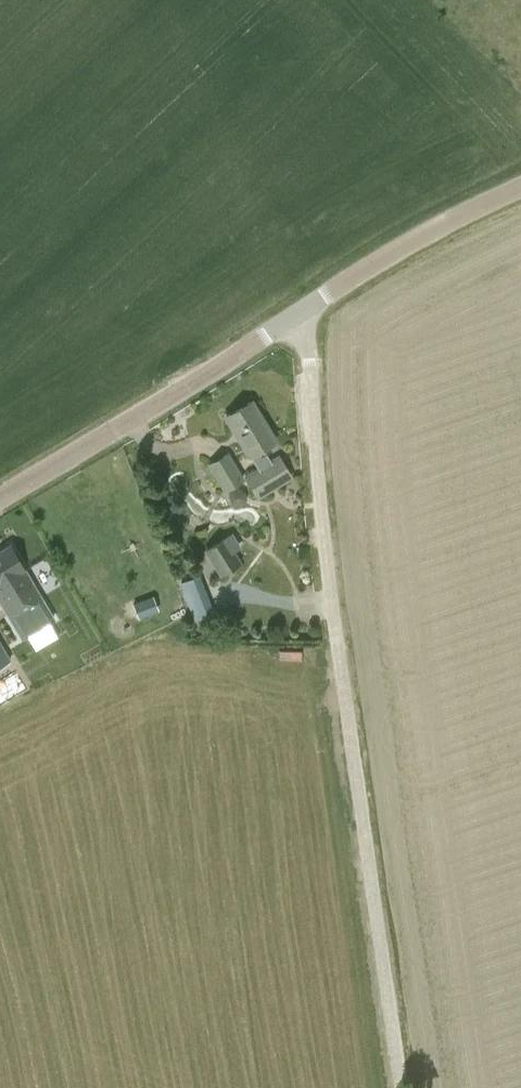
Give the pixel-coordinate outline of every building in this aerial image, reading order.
[(226,416),(250,455),(257,466),(243,475),(258,498),(293,477),(278,453),(269,458),(263,447),(276,439),(252,400),(226,416)] [(227,451),(206,464),(223,492),(244,479),(227,451)] [(233,551),(239,546),(231,534),(206,550),(221,573),(239,562),(233,551)] [(10,615),(23,639),(17,642),(42,686),(84,661),(60,617),(53,621),(40,598),(42,597),(11,544),(0,551),(0,602),(8,616),(10,615)] [(193,620),(213,612),(197,573),(177,581),(193,620)] [(152,597),(134,604),(139,617),(157,610),(152,597)] [(10,661),(0,643),(0,667),(10,661)]
